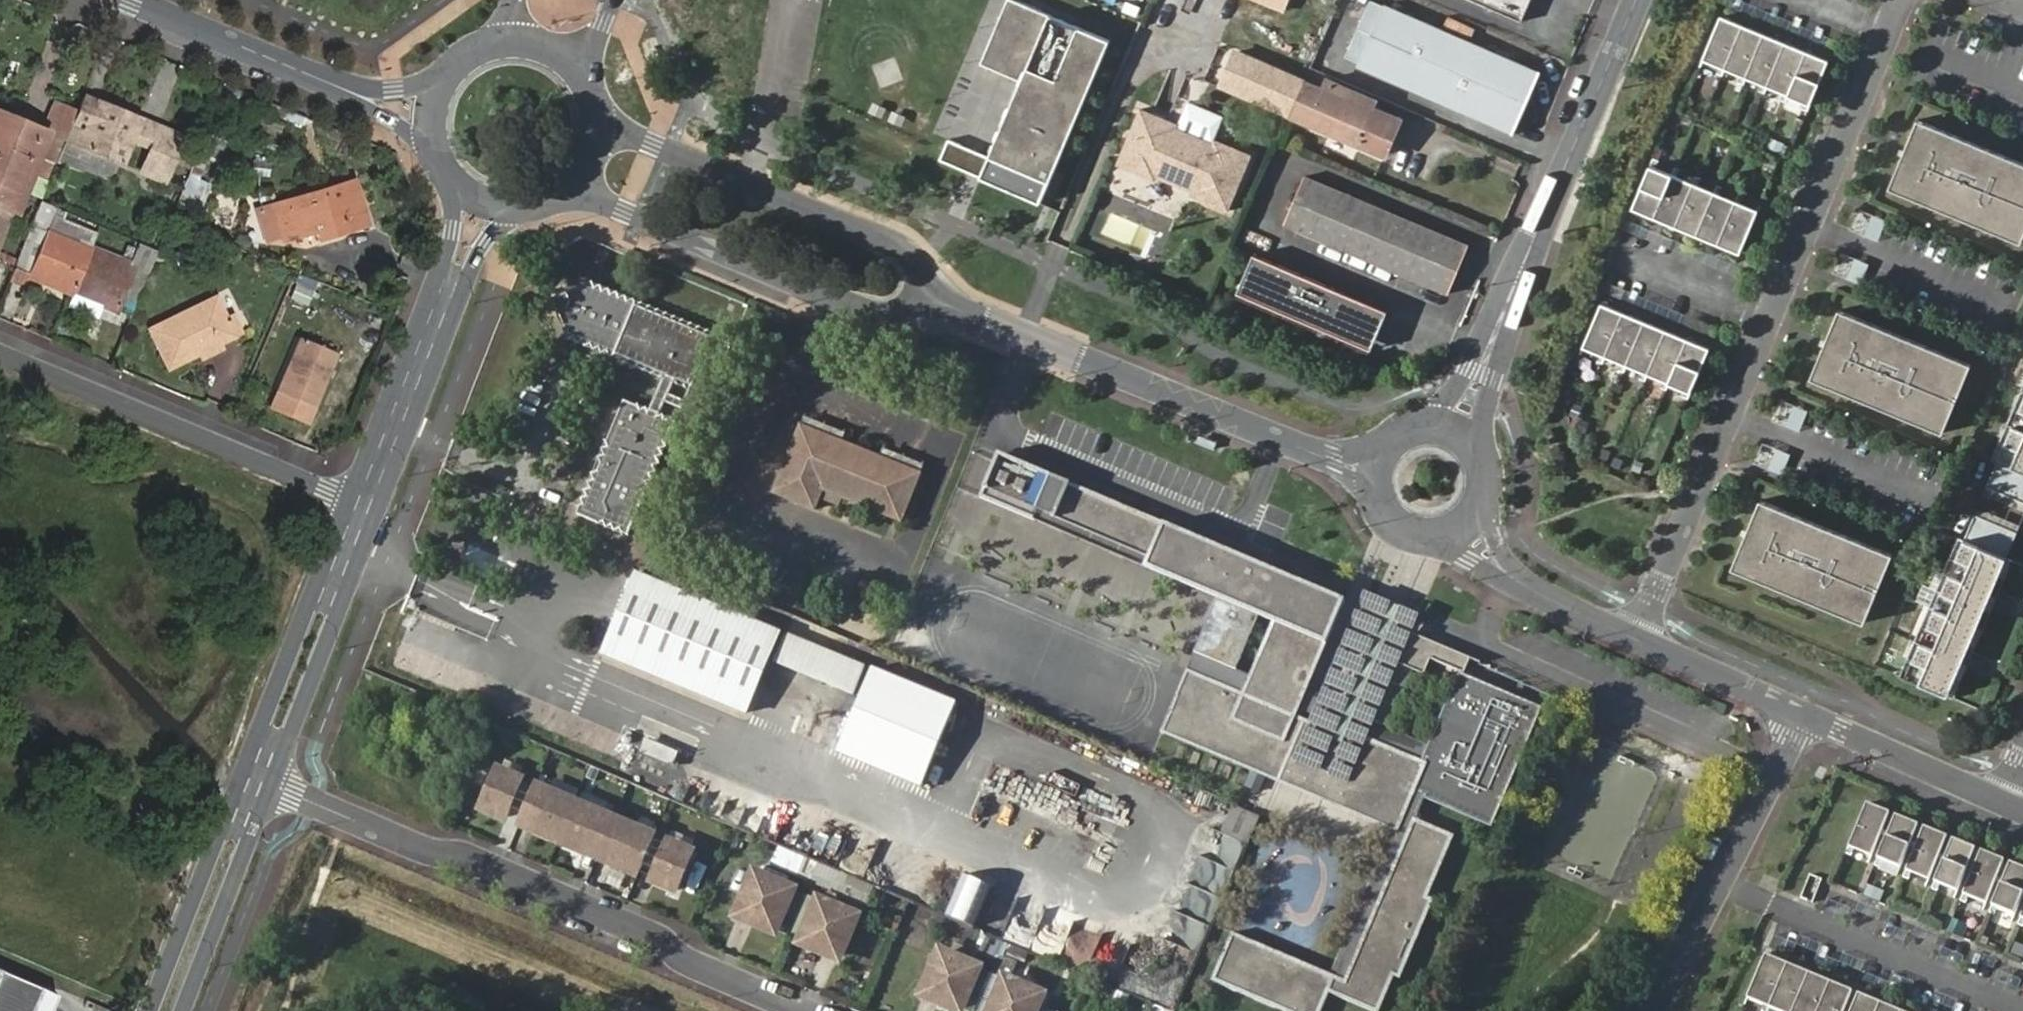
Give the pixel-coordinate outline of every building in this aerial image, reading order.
[(1290,0),(1263,0),(1286,10),(1290,0)] [(1495,10),(1521,22),(1530,0),(1470,0),(1495,10)] [(1112,50),(1014,5),(984,69),(1023,87),(988,162),(946,143),(937,163),(1037,210),(1112,50)] [(1358,71),(1512,136),(1539,75),(1386,9),(1358,71)] [(1743,25),(1722,17),(1705,59),(1727,67),(1743,25)] [(1765,34),(1743,25),(1727,67),(1749,76),(1765,34)] [(1787,42),(1765,34),(1749,76),(1770,84),(1787,42)] [(1809,51),(1787,42),(1770,84),(1792,93),(1809,51)] [(1832,60),(1809,51),(1792,93),(1815,102),(1832,60)] [(1288,119),(1305,81),(1239,52),(1222,91),(1288,119)] [(1403,125),(1305,81),(1288,119),(1387,163),(1403,125)] [(85,96),(67,138),(123,161),(128,148),(141,120),(85,96)] [(1196,99),(1184,127),(1215,140),(1227,113),(1196,99)] [(1150,107),(1130,156),(1164,170),(1166,166),(1199,181),(1198,185),(1232,199),(1253,151),(1219,137),(1216,141),(1215,140),(1184,127),(1183,127),(1184,122),(1150,107)] [(33,140),(1,214),(12,219),(48,134),(0,115),(0,126),(33,140)] [(1914,116),(1886,185),(2021,241),(2022,235),(2022,161),(1914,116)] [(147,156),(160,128),(141,120),(128,148),(147,156)] [(1,214),(33,140),(0,126),(0,218),(1,214)] [(165,183),(184,138),(160,128),(141,172),(165,183)] [(1672,176),(1650,167),(1634,209),(1656,218),(1672,176)] [(199,210),(212,183),(191,173),(177,200),(199,210)] [(1284,220),(1447,289),(1467,244),(1306,176),(1284,220)] [(1694,184),(1672,176),(1656,218),(1678,226),(1694,184)] [(279,206),(289,238),(323,228),(327,238),(369,226),(355,182),(279,206)] [(1716,193),(1694,184),(1678,226),(1700,235),(1716,193)] [(1737,201),(1716,193),(1700,235),(1721,243),(1737,201)] [(1760,210),(1737,201),(1721,243),(1743,252),(1760,210)] [(1879,240),(1887,220),(1859,208),(1851,229),(1879,240)] [(100,306),(124,316),(156,245),(139,239),(129,264),(87,247),(31,223),(11,270),(27,276),(72,295),(97,305),(100,306)] [(1254,251),(1238,289),(1319,324),(1335,285),(1254,251)] [(1861,284),(1869,263),(1841,252),(1833,273),(1861,284)] [(27,276),(11,270),(7,280),(23,287),(27,276)] [(728,342),(589,285),(552,298),(567,335),(663,376),(650,411),(623,400),(577,512),(632,534),(671,438),(686,444),(728,342)] [(1389,307),(1335,285),(1319,324),(1372,346),(1389,307)] [(97,305),(72,295),(68,305),(95,317),(100,306),(97,305)] [(233,335),(225,318),(215,298),(150,330),(168,367),(219,342),(233,335)] [(1600,302),(1583,344),(1604,353),(1621,311),(1600,302)] [(1971,363),(1836,308),(1809,376),(1943,431),(1971,363)] [(1643,320),(1621,311),(1604,353),(1625,362),(1643,320)] [(240,333),(231,315),(225,318),(233,335),(240,333)] [(1664,329),(1643,320),(1625,362),(1647,371),(1664,329)] [(1686,337),(1664,329),(1647,371),(1669,380),(1686,337)] [(1707,346),(1686,337),(1669,380),(1690,389),(1707,346)] [(201,360),(222,349),(219,342),(197,353),(201,360)] [(302,343),(279,398),(314,414),(339,359),(302,343)] [(314,414),(279,398),(275,405),(311,421),(314,414)] [(1801,430),(1808,408),(1779,398),(1771,420),(1801,430)] [(2012,425),(2022,430),(2022,398),(2019,409),(2013,407),(2006,423),(2012,425)] [(795,420),(767,486),(810,504),(819,484),(893,515),(913,469),(795,420)] [(1997,460),(1998,460),(2022,470),(2022,430),(2012,425),(2005,444),(1999,441),(1992,458),(1997,460)] [(1752,465),(1781,476),(1790,453),(1761,442),(1752,465)] [(997,453),(979,497),(1034,520),(1216,597),(1219,598),(1257,615),(1271,620),(1249,675),(1242,692),(1228,686),(1186,669),(1159,732),(1396,831),(1382,865),(1335,976),(1232,932),(1211,980),(1284,1010),(1321,1010),(1329,992),(1373,1010),(1379,1010),(1395,975),(1400,978),(1434,898),(1428,896),(1454,834),(1415,818),(1426,793),(1488,819),(1536,708),(1460,677),(1431,746),(1425,761),(1350,730),(1347,737),(1294,716),(1297,707),(1304,692),(1343,598),(1053,476),(997,453)] [(1988,485),(2022,500),(2022,470),(1998,460),(1988,485)] [(1892,555),(1758,500),(1731,567),(1865,621),(1892,555)] [(1973,513),(1963,538),(2005,556),(2016,530),(1973,513)] [(1943,571),(1948,573),(1991,590),(2005,556),(1963,538),(1955,557),(1950,555),(1943,571)] [(634,567),(596,649),(741,712),(779,629),(634,567)] [(1929,606),(1934,607),(1977,625),(1991,590),(1948,573),(1941,592),(1935,589),(1929,606)] [(1186,669),(1228,686),(1235,669),(1257,615),(1219,598),(1216,597),(1186,669)] [(1921,624),(1915,640),(1920,642),(1962,659),(1977,625),(1934,607),(1927,626),(1921,624)] [(1470,655),(1410,630),(1397,661),(1423,672),(1430,657),(1463,671),(1470,655)] [(864,667),(786,631),(774,658),(852,694),(864,667)] [(1913,661),(1907,658),(1900,675),(1948,694),(1962,660),(1920,642),(1913,661)] [(871,669),(835,753),(915,788),(953,703),(871,669)] [(1249,675),(1235,669),(1228,686),(1242,692),(1249,675)] [(1304,692),(1297,707),(1350,730),(1425,761),(1431,746),(1304,692)] [(494,772),(479,806),(506,817),(510,808),(536,820),(533,828),(586,851),(590,842),(617,853),(613,863),(639,874),(643,865),(656,870),(652,879),(679,890),(693,857),(494,772)] [(1222,834),(1251,846),(1264,813),(1235,801),(1222,834)] [(1888,813),(1865,803),(1848,846),(1871,855),(1888,813)] [(1894,815),(1876,857),(1900,867),(1917,824),(1894,815)] [(1922,827),(1905,869),(1928,878),(1945,836),(1922,827)] [(1951,838),(1934,881),(1957,890),(1974,848),(1951,838)] [(1979,850),(1962,892),(1985,902),(2003,859),(1979,850)] [(1991,904),(2014,914),(2022,892),(2022,868),(2008,862),(1991,904)] [(974,928),(991,886),(962,874),(945,916),(974,928)] [(789,889),(757,875),(737,915),(772,930),(789,889)] [(817,901),(800,941),(835,957),(852,916),(817,901)] [(1952,917),(1948,932),(1964,937),(1968,922),(1952,917)] [(1098,944),(1103,930),(1073,921),(1060,963),(1115,981),(1125,952),(1098,944)] [(956,1008),(973,967),(938,952),(920,992),(956,1008)] [(1786,963),(1764,954),(1747,997),(1769,1006),(1786,963)] [(1786,963),(1769,1006),(1782,1010),(1792,1010),(1808,972),(1786,963)] [(40,983),(0,966),(0,1010),(28,1010),(40,983)] [(1808,972),(1792,1010),(1817,1010),(1830,981),(1808,972)] [(1040,996),(1001,979),(987,1010),(1033,1010),(1040,996)] [(1830,981),(1817,1010),(1843,1010),(1851,990),(1830,981)] [(1851,1010),(1876,1010),(1880,1001),(1859,993),(1851,1010)] [(1880,1001),(1876,1010),(1902,1010),(1880,1001)]
